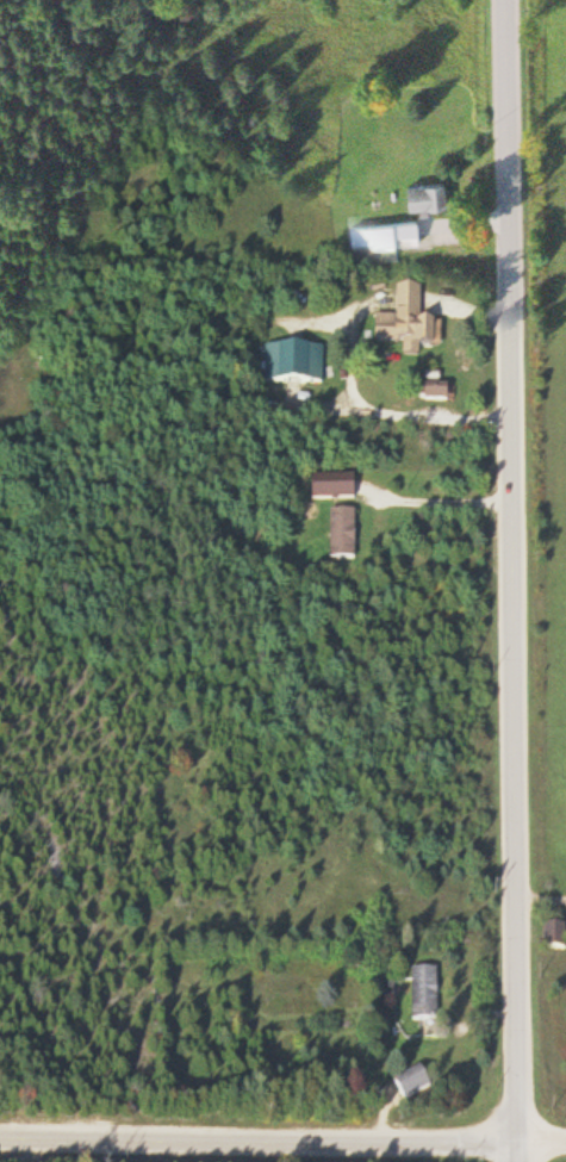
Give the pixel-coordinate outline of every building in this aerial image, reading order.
[(404,206),(441,203),(439,178),(402,182),(404,206)] [(414,218),(386,218),(386,241),(414,241),(414,218)] [(415,320),(416,287),(393,286),(392,315),(371,314),(370,342),(398,343),(397,354),(414,355),(415,345),(426,345),(427,321),(415,320)] [(262,382),(319,382),(319,346),(262,346),(262,382)] [(351,499),(351,476),(306,476),(306,499),(351,499)] [(350,559),(350,511),(326,511),(326,559),(350,559)] [(561,947),(561,924),(540,924),(540,947),(561,947)] [(408,969),(408,1019),(432,1019),(432,969),(408,969)] [(426,1086),(415,1065),(388,1079),(399,1100),(426,1086)]
